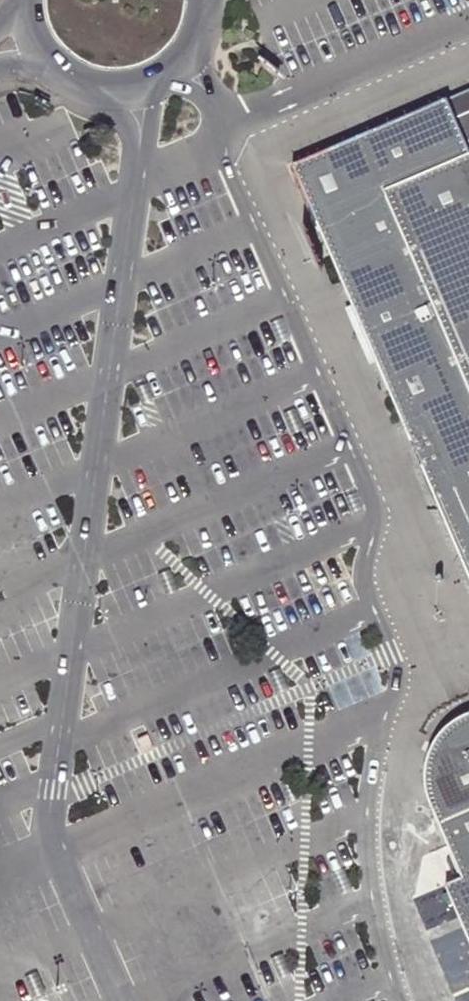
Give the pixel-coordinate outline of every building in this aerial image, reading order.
[(283,196),(393,454),(407,485),(436,554),(454,596),(466,625),(468,633),(468,117),(283,196)] [(151,734),(140,738),(145,750),(156,746),(151,734)] [(453,743),(451,746),(446,757),(440,771),(435,786),(433,798),(432,806),(431,812),(430,829),(431,843),(432,856),(433,863),(442,884),(452,905),(465,935),(466,937),(448,945),(453,957),(468,991),(468,736),(453,743)]
